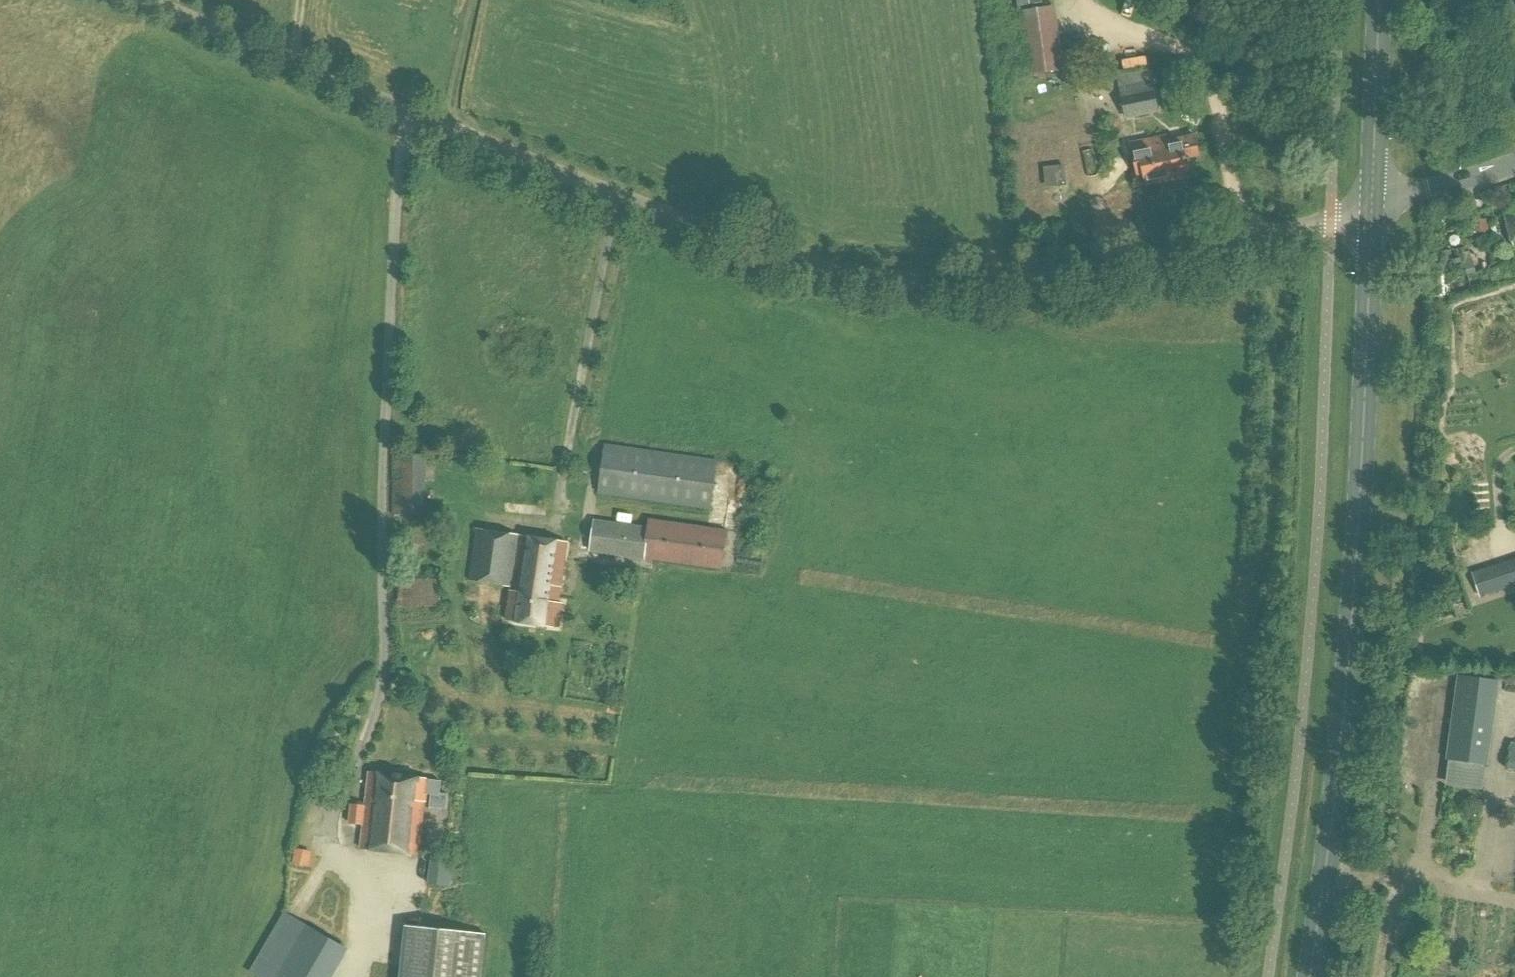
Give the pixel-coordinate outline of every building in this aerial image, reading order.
[(1028,75),(1058,70),(1049,8),(1019,12),(1028,75)] [(1125,119),(1159,112),(1152,80),(1119,86),(1125,119)] [(1200,155),(1196,135),(1167,141),(1167,136),(1132,143),(1139,178),(1145,177),(1147,185),(1174,180),(1173,174),(1189,171),(1186,158),(1200,155)] [(1046,189),(1067,186),(1064,165),(1043,167),(1046,189)] [(1504,215),(1514,249),(1514,212),(1504,215)] [(1489,230),(1487,219),(1473,221),(1474,232),(1489,230)] [(1432,296),(1445,295),(1443,278),(1431,279),(1432,296)] [(710,508),(716,461),(605,445),(598,492),(710,508)] [(424,515),(425,455),(393,455),(392,515),(424,515)] [(726,530),(648,519),(647,527),(595,520),(591,551),(720,569),(726,530)] [(558,603),(567,543),(477,530),(470,580),(514,587),(513,592),(511,592),(510,597),(507,620),(560,628),(563,604),(558,603)] [(1514,586),(1514,558),(1471,572),(1479,597),(1514,586)] [(398,608),(440,607),(440,579),(397,580),(398,608)] [(1488,765),(1499,681),(1457,675),(1456,678),(1445,760),(1449,760),(1446,785),(1483,790),(1486,765),(1488,765)] [(447,794),(440,793),(442,781),(429,779),(370,773),(366,805),(350,804),(348,823),(364,825),(361,847),(420,855),(425,801),(427,801),(428,794),(431,794),(430,807),(446,809),(447,794)] [(312,852),(296,848),(292,863),(309,867),(312,852)] [(450,886),(453,862),(430,860),(427,884),(450,886)] [(394,907),(394,923),(405,923),(405,907),(394,907)] [(349,949),(284,912),(249,971),(259,976),(333,976),(349,949)] [(485,934),(405,925),(400,976),(481,976),(485,934)]
